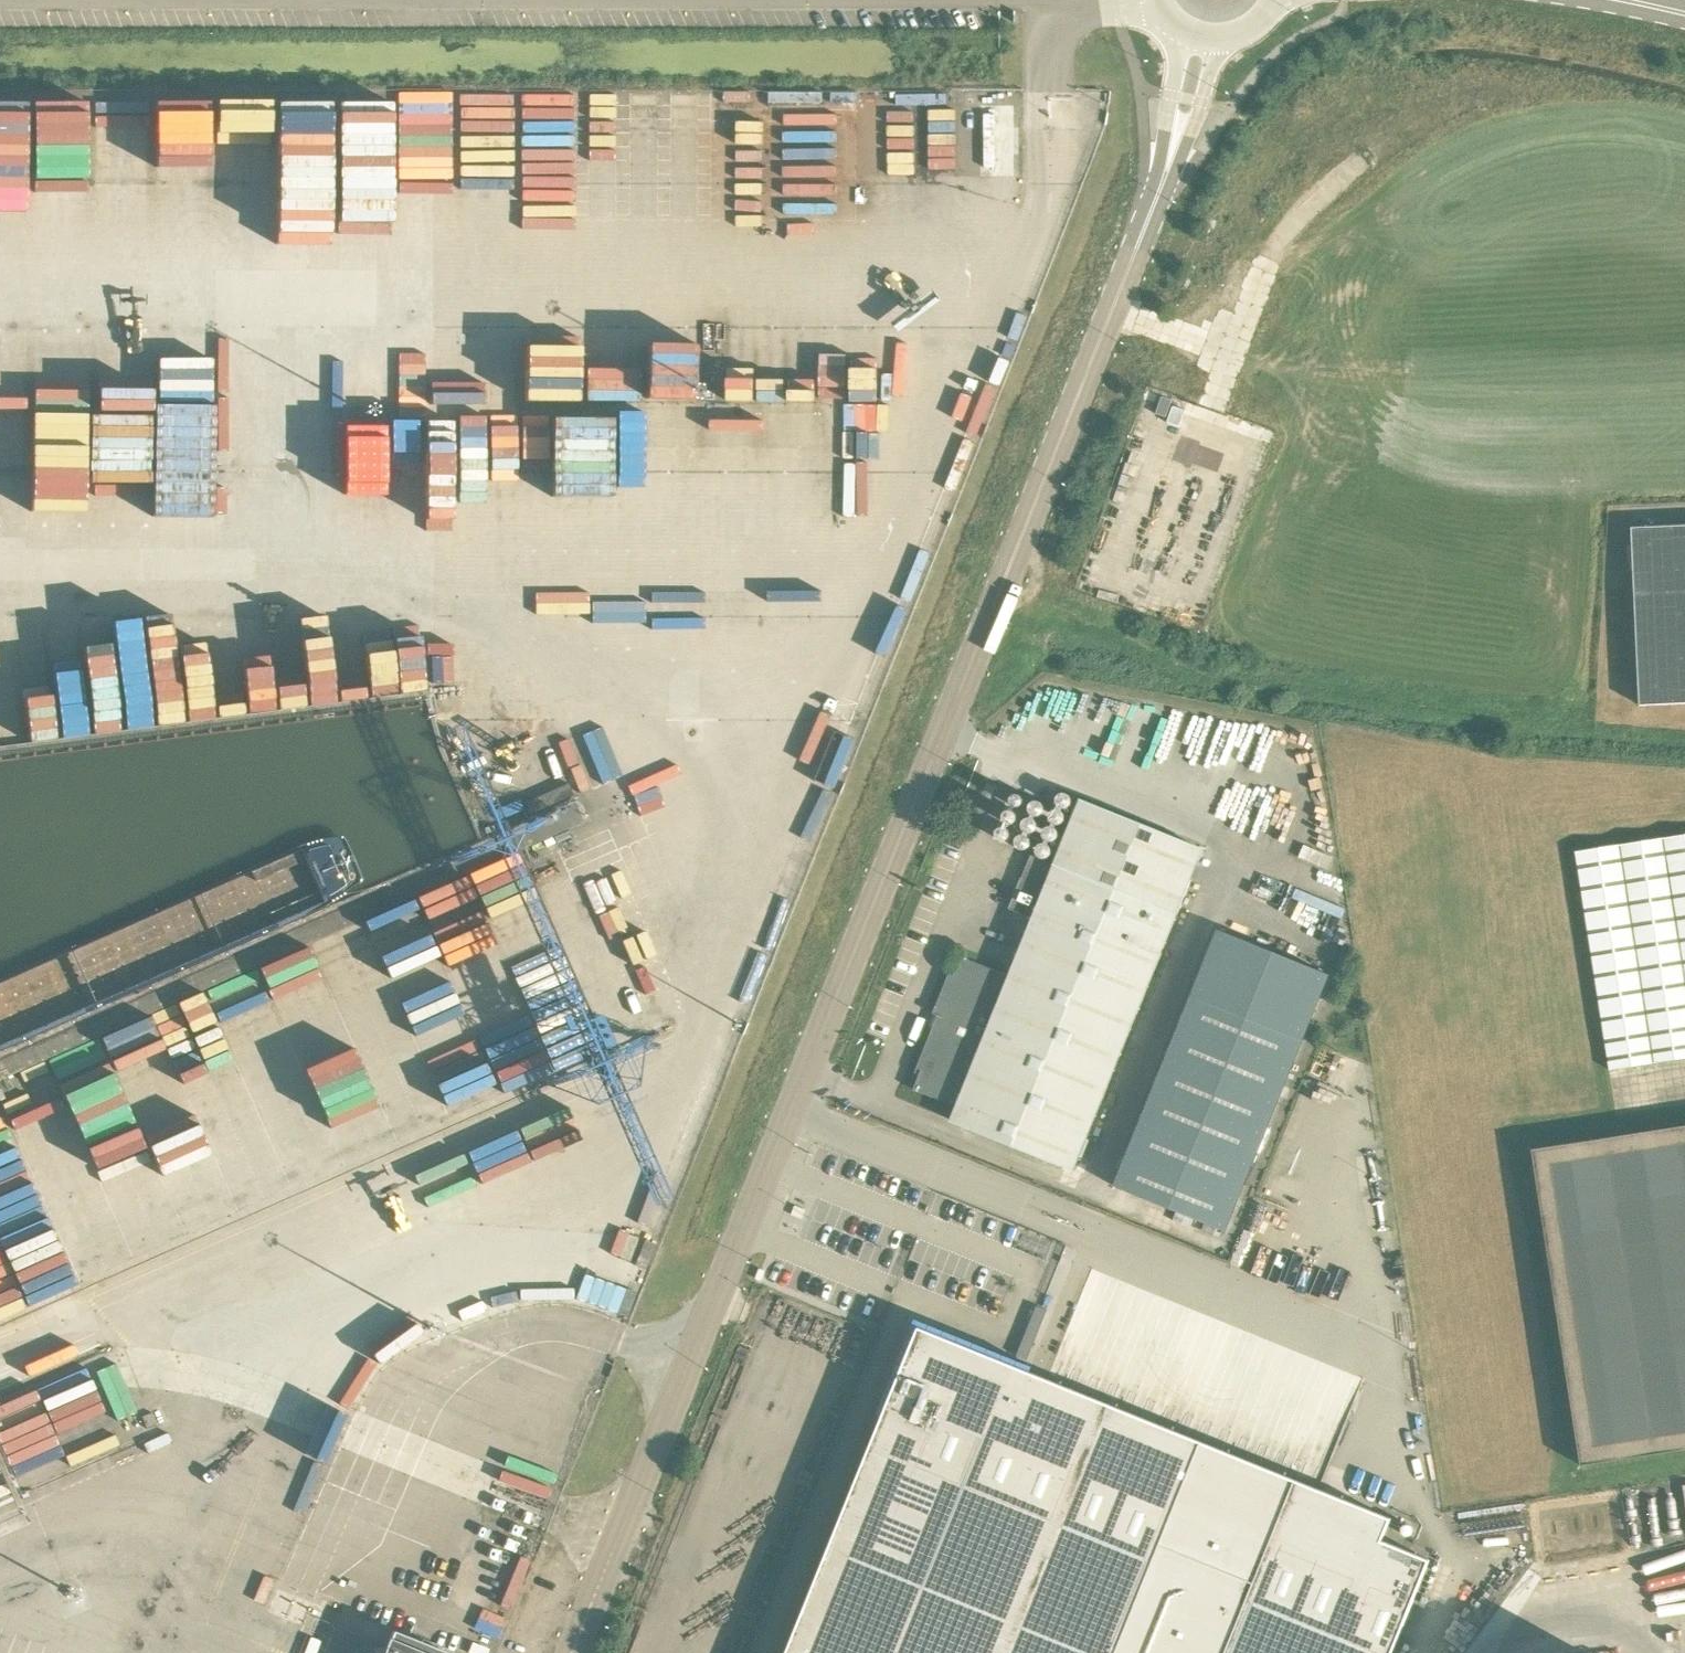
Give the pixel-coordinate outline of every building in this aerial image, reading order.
[(649,432),(666,432),(666,436),(700,436),(700,409),(649,408),(649,432)] [(708,410),(706,428),(738,431),(740,413),(708,410)] [(1640,705),(1684,703),(1684,526),(1631,528),(1640,705)] [(956,1107),(951,1120),(1074,1169),(1203,851),(1080,801),(1054,865),(1031,855),(1009,909),(1032,918),(1009,976),(961,957),(956,971),(951,969),(933,1014),(943,1018),(938,1030),(933,1028),(914,1073),(919,1075),(913,1090),(956,1107)] [(1576,852),(1610,1070),(1684,1059),(1684,835),(1576,852)] [(1233,930),(1130,1189),(1238,1233),(1343,974),(1233,930)] [(1684,1449),(1684,1126),(1532,1150),(1581,1465),(1684,1449)] [(1047,1310),(1037,1306),(1016,1356),(1027,1360),(1047,1310)] [(787,1652),(1392,1652),(1429,1559),(1382,1540),(1391,1518),(1030,1372),(1030,1371),(919,1327),(898,1380),(895,1387),(787,1652)] [(383,1652),(445,1652),(392,1630),(383,1652)]
